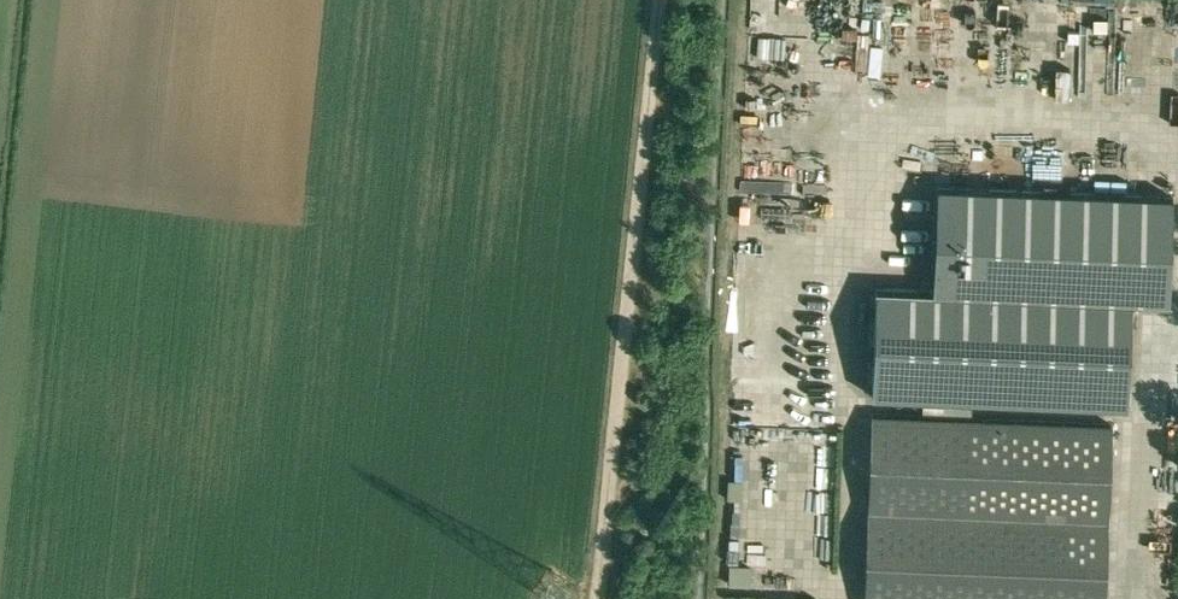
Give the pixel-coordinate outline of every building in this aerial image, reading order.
[(912,0),(873,0),(872,52),(911,53),(912,0)] [(936,187),(932,291),(876,289),(871,396),(1127,407),(1131,303),(1168,305),(1172,197),(936,187)] [(870,415),(866,512),(1110,522),(1114,425),(870,415)] [(866,512),(863,598),(1107,598),(1110,522),(866,512)]
